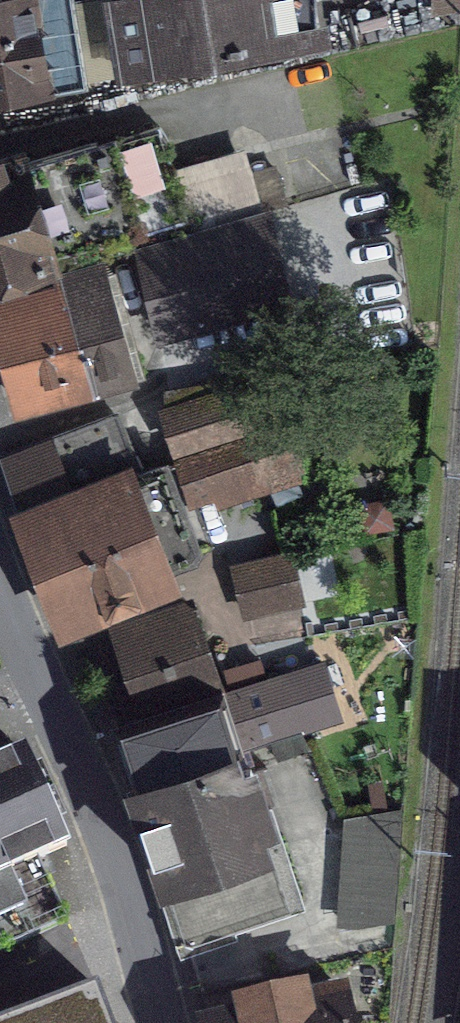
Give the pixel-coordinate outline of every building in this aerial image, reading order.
[(0,2),(0,101),(84,88),(70,0),(13,0),(0,2)] [(113,3),(124,77),(324,45),(316,0),(132,0),(113,3)] [(0,164),(0,283),(56,268),(52,255),(181,219),(157,132),(28,167),(25,157),(0,164)] [(262,224),(143,258),(163,328),(282,295),(262,224)] [(20,411),(137,378),(108,276),(0,306),(0,338),(20,411)] [(266,382),(167,412),(195,505),(295,475),(266,382)] [(7,460),(68,628),(174,590),(112,422),(7,460)] [(289,559),(239,568),(247,609),(296,600),(289,559)] [(187,602),(114,627),(147,720),(217,697),(187,602)] [(250,686),(217,697),(147,720),(111,732),(129,786),(236,751),(268,741),(250,686)] [(236,751),(129,786),(183,952),(235,935),(233,929),(300,908),(256,772),(244,776),(236,751)] [(65,924),(41,868),(67,857),(25,761),(0,772),(0,952),(65,924)] [(97,976),(0,1013),(0,1022),(115,1022),(97,976)] [(214,1022),(344,1022),(337,990),(213,1017),(214,1022)]
